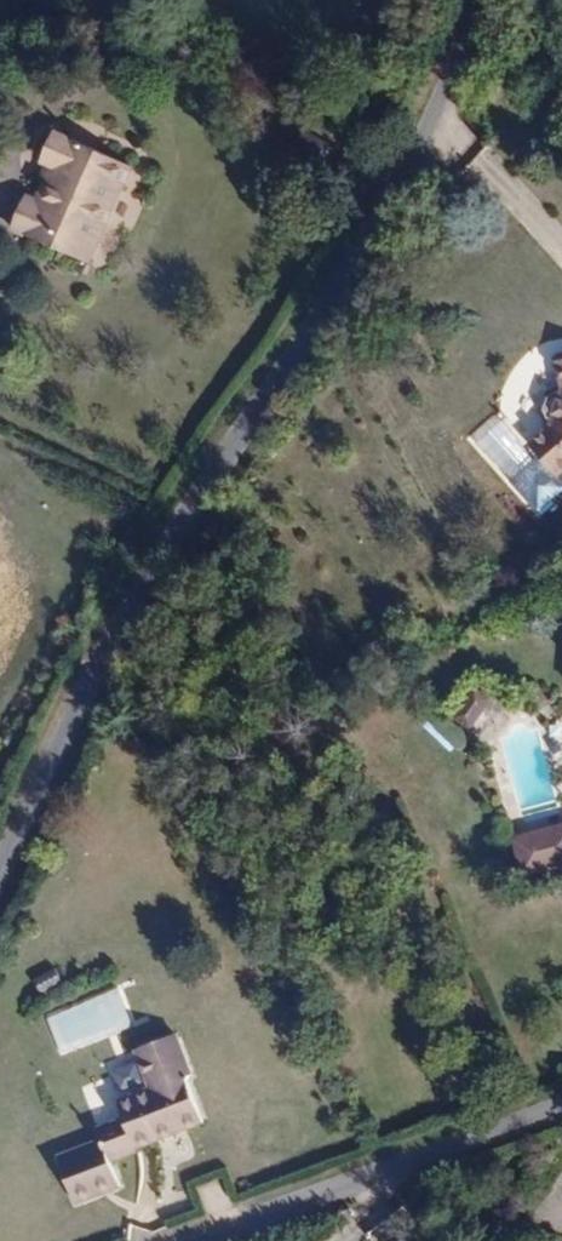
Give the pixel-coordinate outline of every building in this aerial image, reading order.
[(52,188),(45,185),(39,183),(27,212),(105,245),(147,149),(68,116),(55,146),(68,152),(60,171),(52,188)] [(53,168),(45,185),(52,188),(60,171),(53,168)] [(548,424),(561,441),(561,413),(548,424)] [(478,697),(462,723),(472,729),(488,703),(478,697)] [(521,878),(561,868),(561,821),(510,835),(521,878)] [(43,1016),(59,1056),(133,1025),(117,986),(43,1016)] [(158,1107),(131,1113),(135,1126),(89,1138),(102,1185),(149,1172),(139,1140),(234,1113),(221,1068),(227,1066),(214,1022),(174,1033),(186,1077),(152,1087),(158,1107)]
